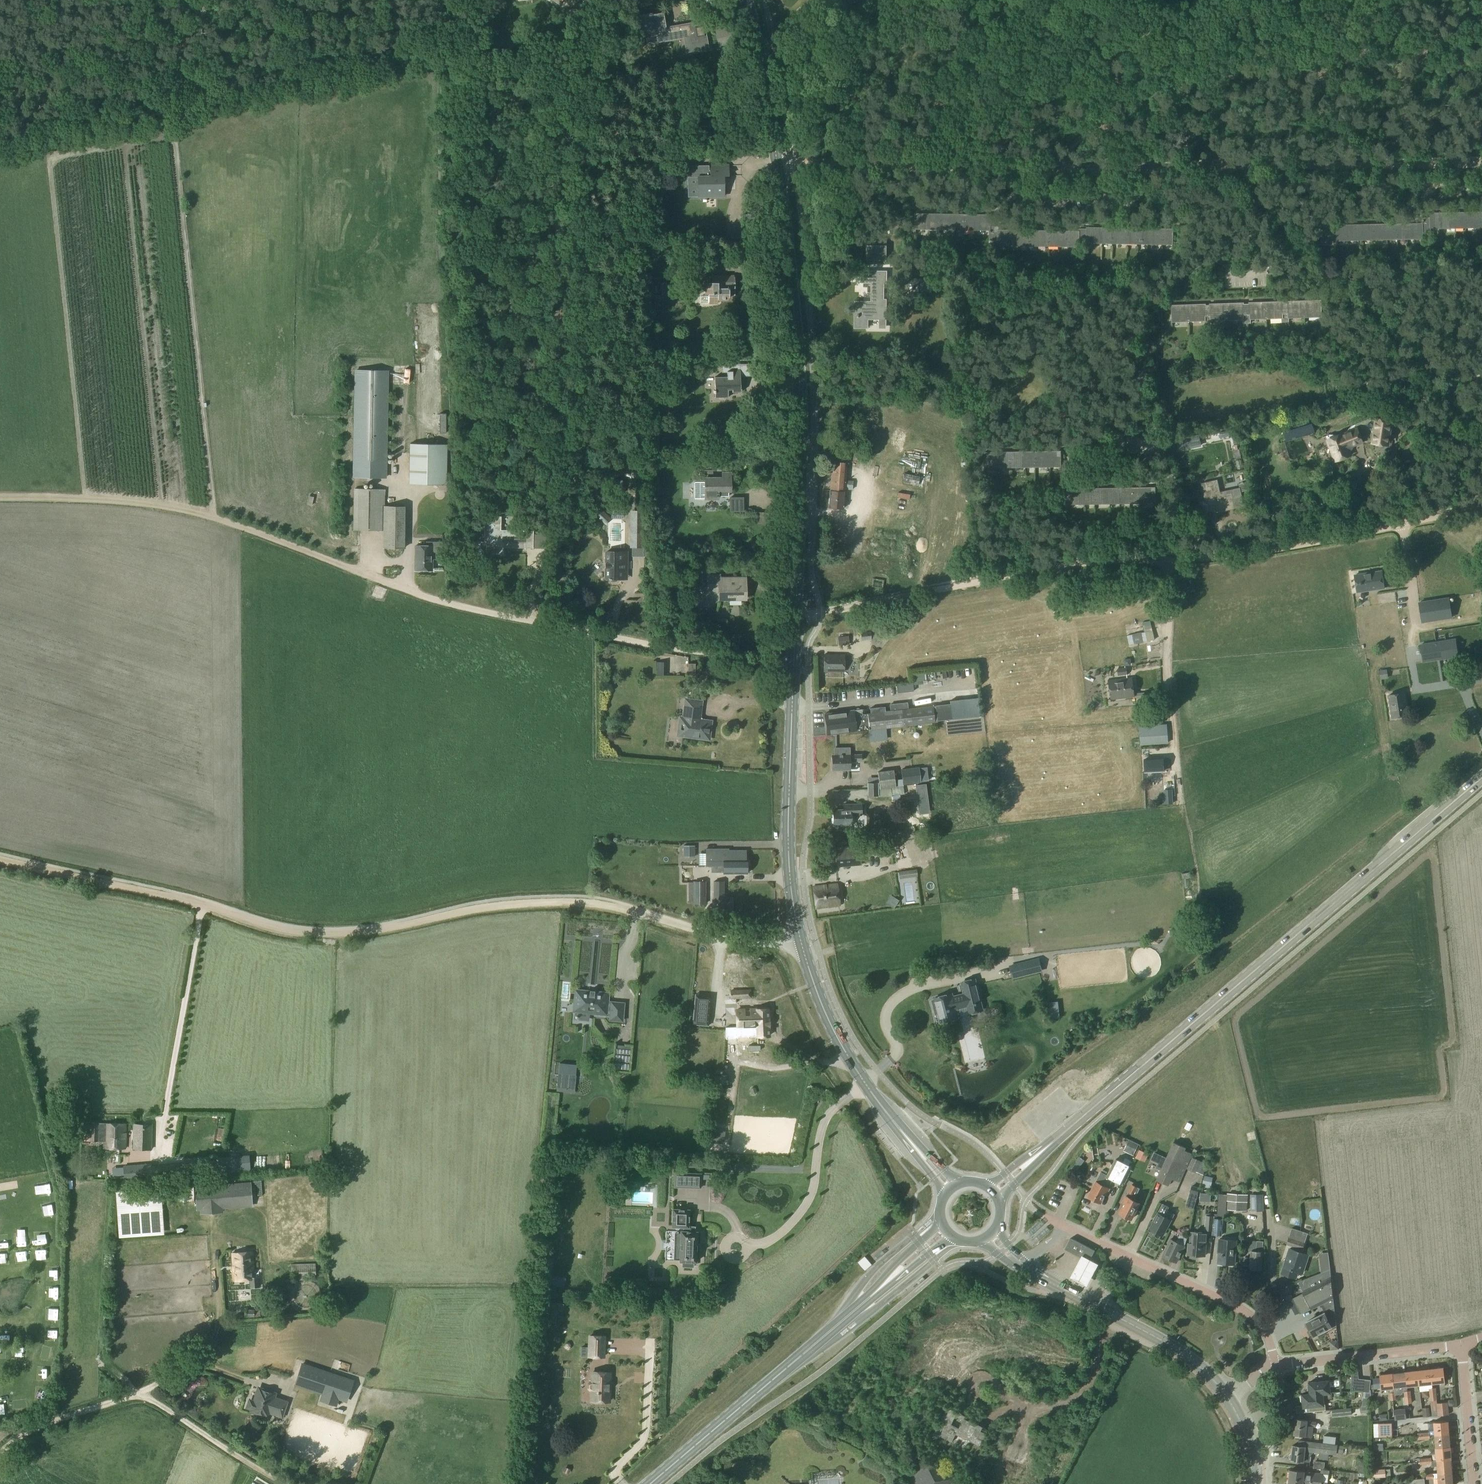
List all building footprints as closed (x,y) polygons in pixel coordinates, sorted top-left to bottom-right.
[(600,13),(611,12),(609,0),(598,0),(600,13)] [(652,13),(639,15),(643,37),(655,35),(657,44),(684,39),(686,53),(709,49),(704,20),(666,27),(664,12),(653,14),(652,13)] [(710,175),(698,176),(698,196),(724,196),(723,176),(728,176),(728,165),(710,166),(710,175)] [(915,214),(914,229),(990,230),(990,240),(998,240),(998,245),(1079,247),(1079,242),(1087,242),(1087,243),(1172,244),(1172,229),(1087,228),(1087,229),(1079,229),(1079,232),(999,230),(999,226),(990,226),(990,215),(915,214)] [(866,246),(866,260),(886,261),(886,246),(866,246)] [(711,271),(705,271),(706,294),(708,294),(708,305),(718,305),(718,301),(728,301),(728,299),(729,299),(729,295),(734,295),(734,277),(711,277),(711,271)] [(855,326),(855,327),(868,328),(868,319),(880,319),(880,328),(886,328),(886,300),(883,300),(884,283),(886,283),(887,271),(862,271),(862,282),(872,283),(872,302),(855,302),(855,310),(859,310),(858,326),(855,326)] [(672,282),(659,282),(659,301),(673,301),(672,282)] [(1205,304),(1172,305),(1172,322),(1205,320),(1205,324),(1211,324),(1211,320),(1243,319),(1243,323),(1251,323),(1250,319),(1282,318),(1282,322),(1289,322),(1289,317),(1321,316),(1321,300),(1287,302),(1287,303),(1282,303),(1282,302),(1249,303),(1249,304),(1243,304),(1243,303),(1210,304),(1210,305),(1205,306),(1205,304)] [(424,341),(422,350),(432,352),(434,342),(424,341)] [(726,377),(714,377),(714,398),(727,397),(727,390),(740,390),(739,372),(746,372),(745,364),(721,365),(721,373),(726,373),(726,377)] [(356,370),(354,477),(386,477),(387,371),(356,370)] [(434,395),(434,384),(423,384),(422,395),(434,395)] [(1166,399),(1159,400),(1163,416),(1170,414),(1166,399)] [(1375,418),(1371,444),(1390,447),(1394,421),(1375,418)] [(1302,420),(1280,425),(1282,434),(1304,429),(1302,420)] [(897,441),(902,426),(892,423),(887,438),(897,441)] [(1345,428),(1326,436),(1335,460),(1339,459),(1342,459),(1346,458),(1349,455),(1350,454),(1349,451),(1365,444),(1358,428),(1356,428),(1355,424),(1345,428)] [(429,434),(437,432),(436,425),(428,427),(429,434)] [(1228,429),(1209,432),(1211,441),(1230,437),(1228,429)] [(410,444),(410,484),(445,484),(445,444),(410,444)] [(1060,451),(985,452),(985,467),(1060,466),(1060,451)] [(829,491),(828,508),(843,509),(843,506),(844,498),(845,489),(852,490),(852,482),(845,481),(847,456),(837,456),(836,462),(832,462),(830,491),(829,491)] [(660,458),(649,468),(654,474),(666,464),(660,458)] [(704,482),(693,482),(693,499),(717,499),(717,496),(728,496),(728,491),(730,491),(729,473),(721,473),(721,478),(704,478),(704,482)] [(905,473),(903,482),(917,485),(919,477),(905,473)] [(1216,480),(1202,484),(1205,500),(1212,499),(1215,512),(1243,506),(1239,488),(1219,493),(1216,480)] [(1069,490),(1061,490),(1061,503),(1069,503),(1069,504),(1155,502),(1155,488),(1069,489),(1069,490)] [(354,491),(354,530),(384,531),(383,548),(390,548),(403,548),(404,508),(384,508),(385,492),(354,491)] [(600,507),(594,514),(600,519),(606,513),(600,507)] [(631,512),(631,548),(632,548),(644,548),(644,512),(631,512)] [(485,517),(484,543),(486,543),(486,554),(502,555),(502,544),(524,545),(524,548),(532,549),(533,532),(500,531),(501,517),(485,517)] [(415,546),(415,556),(417,556),(417,570),(432,570),(432,558),(441,559),(442,543),(427,542),(427,546),(415,546)] [(606,553),(605,579),(610,579),(611,581),(613,582),(616,582),(618,581),(618,579),(622,580),(622,571),(627,571),(627,554),(606,553)] [(685,564),(686,581),(701,581),(700,563),(685,564)] [(1381,571),(1355,575),(1357,592),(1384,588),(1381,571)] [(718,575),(707,575),(707,589),(718,588),(718,599),(744,599),(744,583),(736,583),(736,578),(718,578),(718,575)] [(872,579),(871,588),(882,589),(884,580),(872,579)] [(662,600),(676,607),(680,600),(667,592),(662,600)] [(1449,599),(1419,604),(1422,624),(1452,619),(1449,599)] [(1140,626),(1125,630),(1129,647),(1139,645),(1138,643),(1143,642),(1142,641),(1155,638),(1151,624),(1150,620),(1139,622),(1140,626)] [(879,626),(860,628),(861,639),(880,637),(880,634),(879,626)] [(848,637),(838,638),(838,645),(849,644),(848,637)] [(1458,655),(1455,639),(1420,645),(1423,660),(1458,655)] [(824,655),(823,672),(843,672),(844,655),(824,655)] [(1440,662),(1410,665),(1411,681),(1452,677),(1451,667),(1441,668),(1440,662)] [(906,687),(915,687),(915,675),(906,675),(906,687)] [(1132,677),(1109,680),(1111,699),(1134,696),(1132,677)] [(1404,693),(1389,695),(1392,718),(1408,715),(1404,693)] [(1152,712),(1148,712),(1149,720),(1162,719),(1160,694),(1148,695),(1149,709),(1152,709),(1152,712)] [(680,718),(678,735),(696,738),(697,739),(699,739),(700,739),(702,739),(704,739),(708,739),(709,734),(710,733),(711,731),(711,730),(711,728),(710,726),(711,721),(699,720),(701,701),(685,699),(683,718),(680,718)] [(861,708),(824,712),(826,733),(853,731),(868,730),(885,728),(931,723),(929,707),(908,709),(907,703),(890,704),(891,711),(865,714),(864,711),(862,712),(861,708)] [(950,703),(935,705),(937,720),(952,719),(950,703)] [(665,737),(674,737),(674,723),(665,723),(665,737)] [(1167,743),(1166,724),(1140,726),(1141,745),(1167,743)] [(885,728),(868,730),(869,741),(886,739),(885,728)] [(833,755),(832,755),(832,770),(849,770),(849,762),(862,762),(861,755),(849,755),(849,748),(833,748),(833,755)] [(1163,758),(1145,759),(1145,772),(1164,771),(1163,758)] [(902,780),(894,781),(895,788),(902,787),(902,785),(920,783),(920,782),(928,781),(926,768),(918,769),(918,768),(901,770),(902,780)] [(892,770),(876,772),(878,788),(878,789),(878,790),(890,788),(895,788),(894,781),(892,770)] [(895,788),(890,788),(891,796),(907,794),(906,786),(902,787),(895,788)] [(933,786),(924,787),(927,814),(936,813),(933,786)] [(1172,788),(1163,789),(1164,803),(1173,803),(1172,788)] [(843,810),(833,810),(833,825),(850,825),(850,815),(861,815),(861,804),(843,805),(843,810)] [(679,850),(691,850),(691,838),(680,838),(679,850)] [(857,848),(834,851),(836,865),(859,862),(857,848)] [(706,853),(706,860),(745,859),(745,851),(726,851),(726,849),(706,849),(706,853)] [(746,859),(745,859),(706,860),(706,865),(706,866),(724,866),(724,873),(746,873),(746,859)] [(916,870),(898,872),(899,878),(917,876),(916,870)] [(684,876),(680,876),(681,889),(683,889),(685,889),(685,903),(692,903),(693,903),(693,905),(706,905),(706,882),(695,882),(693,882),(693,876),(684,876)] [(713,882),(713,913),(724,913),(724,882),(713,882)] [(837,883),(813,887),(816,909),(840,906),(837,883)] [(975,979),(962,983),(964,993),(966,1001),(967,1004),(980,1001),(975,979)] [(751,990),(730,991),(730,1000),(752,999),(751,990)] [(576,991),(575,1003),(577,1003),(575,1019),(588,1020),(589,1012),(606,1014),(606,1012),(611,1013),(610,1019),(621,1020),(623,1004),(612,1003),(612,1004),(607,1004),(608,994),(576,991)] [(940,1022),(958,1017),(958,1016),(960,1015),(957,1004),(966,1001),(964,993),(952,996),(952,994),(934,998),(935,1000),(932,1000),(936,1014),(938,1013),(940,1022)] [(695,994),(692,1024),(708,1026),(711,996),(695,994)] [(736,1010),(737,1023),(737,1027),(758,1026),(758,1028),(768,1028),(768,1009),(736,1010)] [(737,1023),(727,1024),(728,1039),(738,1039),(738,1037),(737,1037),(737,1027),(737,1023)] [(769,1036),(768,1028),(758,1028),(758,1026),(737,1027),(737,1037),(738,1037),(769,1036)] [(632,1046),(617,1045),(614,1070),(629,1072),(632,1046)] [(90,1133),(90,1141),(104,1141),(103,1147),(125,1148),(126,1124),(90,1123),(90,1133)] [(134,1123),(133,1149),(151,1149),(152,1124),(134,1123)] [(711,1128),(709,1140),(723,1142),(725,1130),(711,1128)] [(1128,1140),(1123,1151),(1133,1156),(1138,1145),(1128,1140)] [(1174,1142),(1156,1180),(1162,1182),(1168,1185),(1171,1178),(1179,1182),(1186,1166),(1192,1154),(1184,1150),(1185,1147),(1174,1142)] [(250,1154),(220,1156),(221,1172),(251,1169),(250,1154)] [(1084,1160),(1080,1156),(1076,1161),(1081,1165),(1084,1160)] [(1192,1157),(1187,1169),(1195,1173),(1200,1161),(1192,1157)] [(210,1162),(184,1164),(184,1178),(211,1177),(210,1162)] [(151,1164),(123,1166),(124,1177),(124,1183),(181,1179),(180,1165),(151,1167),(151,1164)] [(1096,1181),(1088,1196),(1101,1202),(1105,1193),(1107,1194),(1109,1188),(1108,1188),(1112,1179),(1122,1184),(1129,1169),(1119,1164),(1112,1178),(1107,1176),(1102,1185),(1096,1181)] [(1069,1170),(1074,1173),(1078,1169),(1072,1165),(1069,1170)] [(685,1189),(685,1175),(675,1174),(675,1188),(685,1189)] [(251,1182),(195,1186),(196,1211),(200,1210),(200,1213),(224,1212),(224,1209),(252,1207),(251,1182)] [(1124,1203),(1119,1212),(1131,1218),(1140,1203),(1133,1200),(1139,1188),(1132,1184),(1128,1191),(1126,1196),(1122,1202),(1124,1203)] [(1189,1184),(1186,1192),(1196,1196),(1199,1188),(1189,1184)] [(161,1189),(115,1192),(118,1238),(164,1235),(161,1189)] [(1227,1194),(1226,1209),(1247,1210),(1247,1195),(1227,1194)] [(1262,1195),(1249,1196),(1249,1212),(1263,1211),(1262,1195)] [(1158,1213),(1150,1228),(1162,1235),(1171,1220),(1174,1214),(1167,1210),(1168,1207),(1163,1204),(1158,1213)] [(673,1209),(672,1226),(684,1227),(683,1231),(681,1231),(680,1261),(683,1262),(682,1267),(693,1267),(693,1262),(696,1262),(697,1232),(694,1232),(695,1226),(688,1226),(689,1210),(673,1209)] [(1212,1230),(1214,1218),(1214,1216),(1205,1216),(1204,1229),(1212,1230)] [(1222,1219),(1214,1218),(1212,1230),(1212,1234),(1221,1235),(1222,1219)] [(1068,1232),(1061,1244),(1075,1252),(1079,1245),(1088,1250),(1091,1245),(1068,1232)] [(1187,1242),(1186,1254),(1205,1256),(1206,1233),(1193,1232),(1193,1242),(1187,1242)] [(1289,1236),(1286,1244),(1300,1249),(1302,1249),(1305,1241),(1289,1236)] [(1219,1239),(1218,1248),(1219,1248),(1218,1263),(1234,1264),(1236,1240),(1219,1239)] [(1167,1245),(1162,1255),(1174,1261),(1177,1256),(1179,1257),(1184,1246),(1172,1240),(1169,1246),(1167,1245)] [(1245,1258),(1244,1265),(1250,1266),(1250,1268),(1261,1269),(1263,1252),(1262,1251),(1263,1241),(1257,1241),(1256,1251),(1251,1251),(1250,1258),(1245,1258)] [(1289,1249),(1281,1273),(1296,1278),(1298,1271),(1302,1273),(1308,1255),(1289,1249)] [(252,1252),(232,1253),(234,1281),(250,1280),(251,1288),(259,1287),(258,1277),(254,1277),(252,1252)] [(858,1262),(865,1270),(872,1264),(864,1256),(858,1262)] [(1088,1261),(1081,1257),(1077,1266),(1071,1276),(1088,1285),(1093,1275),(1099,1263),(1090,1258),(1088,1261)] [(547,1275),(549,1260),(541,1258),(539,1274),(547,1275)] [(316,1263),(291,1264),(292,1275),(316,1275),(316,1263)] [(1329,1263),(1321,1264),(1322,1272),(1330,1269),(1329,1263)] [(1303,1292),(1294,1297),(1302,1312),(1310,1307),(1311,1309),(1323,1303),(1333,1298),(1331,1277),(1330,1269),(1322,1272),(1321,1272),(1315,1275),(1319,1283),(1302,1292),(1303,1292)] [(565,1279),(547,1275),(545,1284),(564,1288),(565,1279)] [(1333,1298),(1323,1303),(1327,1312),(1334,1308),(1333,1298)] [(1307,1323),(1304,1325),(1307,1332),(1311,1330),(1314,1335),(1321,1331),(1322,1333),(1336,1326),(1334,1308),(1327,1312),(1324,1313),(1307,1322),(1307,1323)] [(590,1336),(589,1356),(604,1357),(605,1336),(590,1336)] [(300,1363),(293,1386),(320,1394),(318,1401),(335,1406),(337,1400),(345,1402),(352,1379),(300,1363)] [(1443,1368),(1430,1369),(1432,1383),(1445,1382),(1443,1368)] [(1430,1369),(1418,1371),(1419,1385),(1432,1383),(1430,1369)] [(1418,1371),(1405,1372),(1407,1386),(1419,1385),(1418,1371)] [(589,1384),(589,1388),(590,1389),(591,1390),(591,1400),(609,1401),(610,1379),(608,1379),(608,1373),(592,1372),(592,1382),(590,1382),(589,1384)] [(1405,1372),(1392,1373),(1394,1388),(1395,1395),(1403,1394),(1402,1391),(1404,1391),(1407,1391),(1407,1386),(1405,1372)] [(1380,1377),(1381,1387),(1382,1392),(1388,1392),(1388,1393),(1390,1393),(1391,1400),(1396,1399),(1394,1388),(1392,1373),(1380,1375),(1380,1377)] [(1309,1386),(1307,1386),(1308,1394),(1330,1392),(1329,1386),(1339,1385),(1339,1379),(1309,1382),(1309,1386)] [(248,1404),(248,1405),(249,1407),(250,1409),(252,1409),(251,1411),(267,1416),(269,1412),(282,1417),(287,1402),(274,1397),(275,1393),(259,1388),(254,1401),(253,1401),(251,1401),(249,1402),(248,1404)] [(1436,1388),(1429,1388),(1430,1400),(1432,1416),(1438,1415),(1448,1414),(1447,1402),(1437,1403),(1436,1399),(1437,1399),(1436,1388)] [(1308,1394),(1300,1395),(1301,1402),(1303,1401),(1304,1407),(1309,1406),(1309,1412),(1325,1410),(1325,1404),(1323,1404),(1323,1399),(1331,1398),(1331,1392),(1330,1392),(1308,1394)] [(712,1422),(732,1404),(728,1399),(708,1418),(712,1422)] [(937,1421),(931,1433),(965,1450),(969,1443),(979,1448),(981,1444),(989,1429),(988,1429),(978,1424),(976,1427),(970,1424),(971,1422),(964,1418),(963,1419),(956,1416),(958,1412),(947,1407),(939,1422),(937,1421)] [(1351,1407),(1332,1409),(1333,1416),(1351,1414),(1351,1407)] [(1405,1408),(1394,1410),(1395,1420),(1406,1418),(1405,1408)] [(212,1426),(220,1421),(214,1411),(206,1416),(212,1426)] [(1296,1419),(1294,1434),(1305,1435),(1305,1436),(1312,1437),(1313,1426),(1315,1427),(1316,1422),(1307,1421),(1307,1420),(1296,1419)] [(1434,1429),(1429,1430),(1429,1433),(1429,1435),(1434,1435),(1449,1434),(1447,1421),(1433,1422),(1434,1429)] [(1378,1424),(1373,1424),(1374,1437),(1379,1437),(1392,1436),(1392,1423),(1378,1424)] [(1449,1434),(1434,1435),(1435,1448),(1450,1446),(1449,1434)] [(1289,1454),(1288,1457),(1290,1459),(1291,1459),(1291,1460),(1303,1461),(1304,1461),(1310,1462),(1311,1453),(1313,1452),(1318,1452),(1331,1454),(1336,1454),(1336,1453),(1342,1453),(1343,1446),(1337,1445),(1337,1444),(1305,1441),(1299,1440),(1299,1446),(1293,1445),(1292,1453),(1290,1453),(1289,1454)] [(1435,1448),(1436,1460),(1451,1459),(1450,1446),(1435,1448)] [(1358,1458),(1357,1472),(1367,1473),(1367,1459),(1358,1458)] [(1426,1461),(1425,1461),(1425,1464),(1432,1464),(1432,1466),(1437,1466),(1438,1473),(1452,1472),(1451,1459),(1436,1460),(1431,1460),(1431,1458),(1426,1458),(1426,1461)] [(909,1483),(957,1483),(959,1481),(920,1461),(909,1483)] [(1372,1471),(1369,1471),(1369,1478),(1372,1477),(1372,1478),(1390,1477),(1390,1468),(1372,1470),(1372,1471)] [(1288,1483),(1326,1483),(1326,1482),(1321,1482),(1322,1473),(1327,1475),(1328,1473),(1329,1470),(1320,1469),(1320,1473),(1290,1470),(1288,1483)] [(1438,1473),(1438,1483),(1453,1483),(1452,1472),(1438,1473)]
